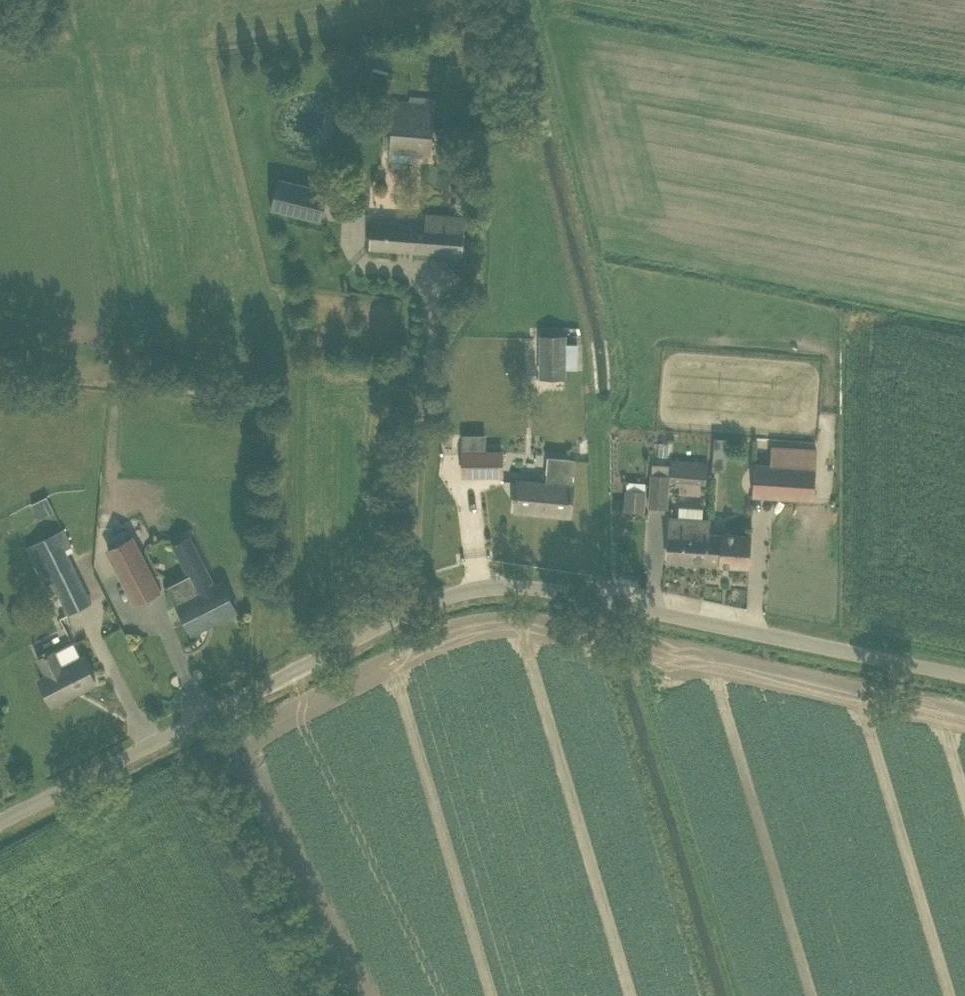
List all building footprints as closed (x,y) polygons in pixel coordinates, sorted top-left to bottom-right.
[(432,153),(436,107),(394,103),(390,149),(432,153)] [(277,177),(270,208),(321,221),(328,189),(277,177)] [(426,225),(371,221),(369,247),(463,254),(466,215),(426,213),(426,225)] [(565,341),(565,333),(539,333),(539,377),(566,377),(566,367),(565,341)] [(486,431),(462,431),(463,475),(503,475),(502,451),(486,451),(486,431)] [(573,485),(575,458),(548,455),(546,482),(518,480),(515,510),(571,515),(574,485),(573,485)] [(671,460),(670,479),(706,482),(708,463),(671,460)] [(815,465),(771,463),(756,462),(754,492),(813,496),(815,465)] [(669,465),(652,464),(649,505),(667,506),(669,465)] [(627,488),(646,489),(646,482),(628,481),(627,488)] [(646,489),(627,488),(626,488),(625,509),(646,510),(647,489),(646,489)] [(32,502),(40,518),(55,511),(47,495),(32,502)] [(669,560),(706,563),(707,547),(707,533),(708,533),(708,520),(672,517),(671,530),(670,530),(669,560)] [(67,613),(91,601),(68,552),(75,549),(65,528),(26,546),(42,579),(50,576),(53,582),(46,585),(51,596),(58,593),(67,613)] [(722,534),(708,533),(707,533),(707,547),(706,563),(749,566),(751,534),(722,532),(722,534)] [(222,581),(215,584),(189,534),(173,542),(199,593),(177,604),(192,633),(237,610),(222,581)] [(159,589),(130,535),(116,542),(107,547),(135,601),(159,589)] [(97,682),(75,639),(39,658),(47,674),(40,678),(53,704),(97,682)]
